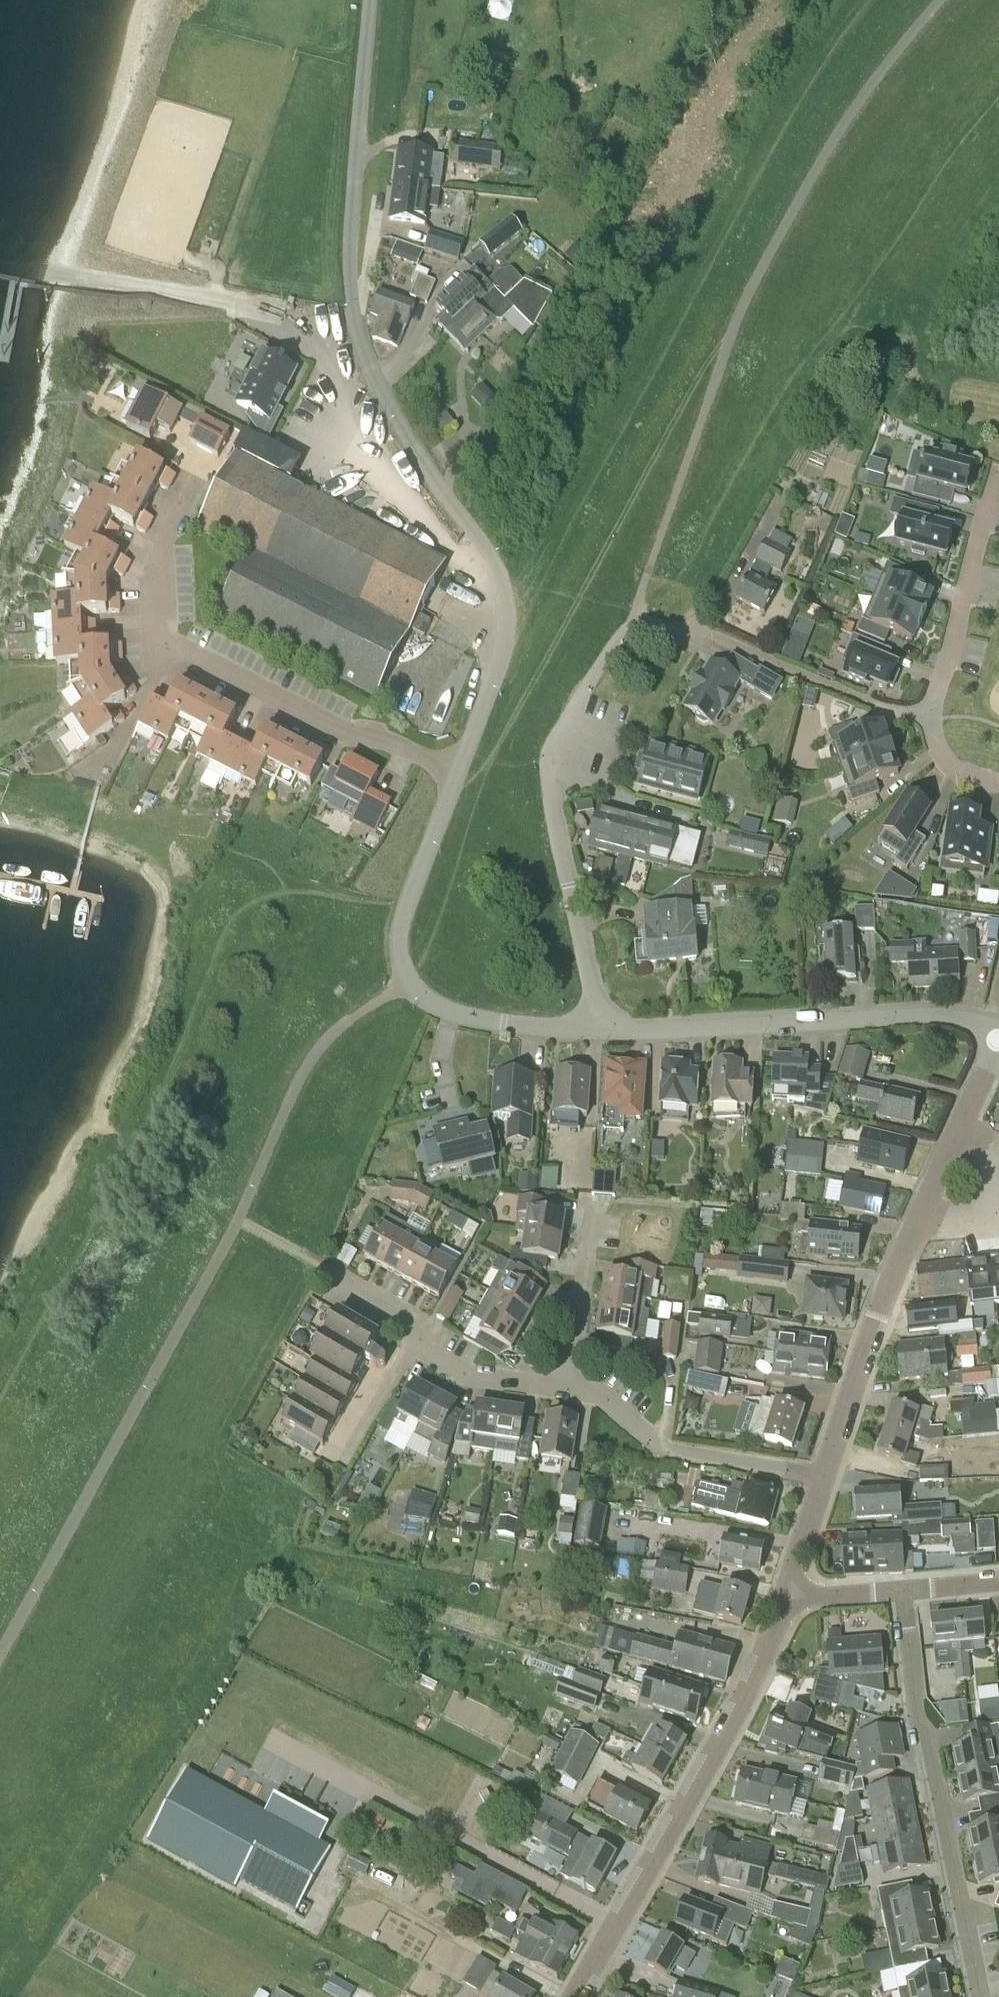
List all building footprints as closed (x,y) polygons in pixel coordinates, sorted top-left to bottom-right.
[(502,149),(452,142),(449,164),(499,171),(502,149)] [(395,186),(440,191),(441,188),(444,160),(444,158),(433,157),(433,154),(399,150),(395,184),(395,186)] [(527,179),(529,166),(505,163),(504,176),(527,179)] [(440,191),(395,186),(390,220),(424,224),(426,208),(438,210),(440,191)] [(490,258),(522,232),(512,219),(479,244),(490,258)] [(425,251),(458,262),(464,243),(431,232),(425,251)] [(412,249),(398,244),(393,256),(407,262),(412,249)] [(585,251),(576,244),(564,257),(573,264),(585,251)] [(436,323),(448,335),(481,305),(499,290),(513,304),(533,287),(524,282),(523,284),(512,272),(494,290),(475,270),(436,307),(444,315),(436,323)] [(410,297),(427,304),(436,283),(419,276),(410,297)] [(499,290),(481,305),(448,335),(464,353),(497,321),(498,322),(502,323),(514,311),(533,330),(536,326),(542,330),(559,300),(552,296),(533,287),(513,304),(499,290)] [(372,338),(397,348),(414,306),(380,291),(370,315),(378,318),(372,338)] [(263,434),(296,371),(286,366),(287,364),(283,362),(282,364),(269,357),(263,354),(237,405),(243,408),(249,411),(248,414),(246,418),(261,438),(263,434)] [(469,397),(474,402),(486,390),(481,385),(469,397)] [(162,391),(157,400),(144,393),(137,407),(130,403),(121,421),(128,425),(126,430),(150,442),(157,428),(169,434),(177,419),(197,429),(189,445),(218,460),(230,435),(201,420),(205,413),(162,391)] [(452,424),(445,413),(429,423),(436,434),(452,424)] [(958,465),(961,455),(941,450),(939,460),(926,456),(923,467),(922,466),(921,472),(922,472),(919,481),(917,480),(913,496),(938,502),(942,489),(965,495),(967,490),(969,490),(973,474),(971,474),(972,468),(958,465)] [(116,483),(147,499),(162,471),(162,470),(138,458),(131,471),(124,468),(123,469),(116,483)] [(376,701),(412,631),(420,617),(424,610),(437,584),(446,567),(302,493),(300,497),(285,488),(287,484),(235,458),(219,488),(197,530),(247,556),(215,617),(376,701)] [(861,467),(858,481),(883,486),(885,472),(861,467)] [(165,472),(161,479),(170,484),(174,476),(165,472)] [(161,479),(158,487),(166,491),(170,484),(161,479)] [(85,504),(110,517),(111,518),(132,529),(137,519),(147,500),(147,499),(116,483),(116,484),(115,484),(108,498),(93,490),(86,503),(85,504)] [(828,497),(819,493),(812,508),(821,512),(828,497)] [(72,515),(103,531),(105,527),(108,521),(110,517),(85,504),(79,501),(77,505),(72,515)] [(920,521),(924,509),(894,501),(890,515),(904,518),(897,544),(912,548),(911,553),(924,556),(925,552),(946,557),(953,530),(920,521)] [(71,516),(64,530),(72,534),(95,546),(103,532),(103,531),(72,515),(71,516)] [(143,516),(139,523),(148,527),(151,520),(143,516)] [(139,523),(135,530),(141,533),(144,535),(148,527),(139,523)] [(109,526),(106,533),(114,538),(118,530),(109,526)] [(837,527),(834,535),(846,540),(849,532),(837,527)] [(764,616),(776,593),(763,587),(772,570),(780,575),(791,554),(787,551),(792,541),(773,532),(768,541),(766,540),(755,562),(756,562),(736,601),(764,616)] [(106,533),(102,541),(110,545),(114,538),(106,533)] [(71,534),(64,549),(79,557),(69,576),(70,576),(105,584),(118,558),(96,547),(95,546),(72,534),(71,534)] [(121,560),(118,567),(126,571),(130,564),(121,560)] [(887,564),(873,598),(922,619),(927,609),(926,608),(931,596),(906,585),(910,574),(887,564)] [(118,567),(114,574),(122,578),(126,571),(118,567)] [(70,598),(53,599),(53,600),(54,615),(81,614),(106,613),(105,598),(105,584),(70,576),(69,576),(70,598)] [(118,597),(109,597),(109,598),(109,606),(119,605),(118,597)] [(917,630),(922,619),(873,598),(858,633),(884,644),(889,633),(912,642),(917,630)] [(119,605),(109,606),(110,614),(119,613),(119,605)] [(54,615),(46,616),(46,617),(46,632),(82,631),(81,624),(81,616),(81,614),(54,615)] [(780,653),(799,660),(815,621),(797,614),(780,653)] [(432,623),(420,617),(412,631),(424,638),(432,623)] [(94,623),(85,623),(85,631),(94,631),(94,623)] [(82,631),(46,632),(46,633),(47,649),(55,648),(82,647),(82,640),(82,632),(82,631)] [(94,631),(85,631),(85,639),(95,639),(94,631)] [(842,663),(848,666),(843,680),(868,690),(869,686),(885,693),(887,687),(891,689),(896,676),(892,674),(894,669),(885,665),(889,654),(852,639),(842,663)] [(82,647),(55,648),(55,650),(56,665),(73,664),(73,665),(74,687),(86,683),(109,676),(109,675),(107,647),(107,646),(87,647),(82,647)] [(121,646),(111,646),(111,647),(112,654),(121,654),(121,646)] [(121,654),(112,654),(112,663),(121,662),(121,654)] [(750,689),(759,674),(731,657),(723,671),(711,664),(703,677),(701,675),(691,692),(693,694),(684,709),(695,716),(696,721),(705,726),(710,725),(712,726),(721,710),(723,712),(734,695),(731,693),(738,681),(750,689)] [(86,706),(71,716),(80,729),(103,714),(103,715),(116,707),(121,704),(125,701),(109,676),(86,683),(74,687),(74,688),(86,706)] [(184,676),(180,684),(180,685),(187,688),(191,680),(184,676)] [(122,683),(119,685),(124,692),(132,687),(127,680),(122,683)] [(191,680),(187,688),(194,692),(198,684),(199,683),(191,680)] [(132,687),(124,692),(128,699),(131,697),(136,694),(132,687)] [(162,721),(154,735),(168,742),(176,727),(190,734),(191,734),(207,703),(193,695),(178,688),(166,711),(167,711),(162,721)] [(157,691),(153,699),(161,703),(164,695),(165,695),(157,691)] [(228,698),(223,707),(231,711),(235,702),(228,698)] [(235,702),(231,711),(238,714),(242,707),(242,706),(235,702)] [(137,731),(135,734),(136,735),(150,742),(154,735),(162,721),(167,711),(166,711),(159,707),(151,703),(137,731)] [(207,703),(191,734),(191,735),(205,742),(197,757),(207,762),(212,764),(224,740),(225,740),(236,718),(222,710),(207,703)] [(80,729),(73,734),(74,734),(82,747),(83,748),(113,729),(112,728),(108,722),(104,715),(103,715),(103,714),(80,729)] [(119,715),(111,720),(116,727),(124,722),(119,715)] [(271,721),(267,729),(267,730),(274,733),(278,725),(271,721)] [(278,725),(274,733),(281,737),(285,729),(286,728),(278,725)] [(828,733),(840,768),(891,751),(887,739),(886,740),(882,727),(856,736),(852,725),(828,733)] [(238,732),(233,740),(234,741),(241,744),(245,736),(238,732)] [(250,762),(241,780),(255,787),(263,772),(277,779),(278,779),(294,748),(280,740),(265,733),(253,755),(254,755),(250,762)] [(245,736),(241,744),(248,748),(252,740),(245,736)] [(212,764),(208,772),(213,774),(222,779),(223,780),(239,748),(232,744),(225,740),(224,740),(212,764)] [(315,743),(310,752),(317,756),(322,747),(315,743)] [(696,802),(707,761),(649,746),(646,760),(642,758),(638,772),(642,773),(638,786),(696,802)] [(322,747),(317,756),(325,759),(329,752),(329,751),(322,747)] [(239,748),(223,780),(237,787),(241,780),(250,762),(254,755),(253,755),(247,752),(239,748)] [(294,748),(278,779),(293,787),(294,787),(297,780),(311,787),(323,763),(309,755),(294,748)] [(894,762),(895,762),(891,751),(840,768),(852,803),(879,794),(875,782),(898,775),(894,762)] [(354,824),(375,835),(389,808),(368,797),(377,778),(349,764),(337,786),(340,788),(336,798),(361,811),(354,824)] [(778,795),(773,819),(792,823),(797,800),(778,795)] [(915,834),(930,810),(908,795),(900,809),(897,807),(891,818),(893,819),(878,843),(898,857),(894,863),(907,871),(926,841),(915,834)] [(620,857),(630,817),(599,809),(589,848),(620,857)] [(977,829),(979,817),(953,813),(951,831),(945,830),(939,874),(985,880),(991,831),(977,829)] [(642,854),(650,822),(630,817),(620,857),(650,865),(652,857),(642,854)] [(739,832),(754,836),(758,823),(742,819),(739,832)] [(650,822),(642,854),(652,857),(650,865),(667,869),(668,865),(679,868),(689,833),(650,822)] [(734,849),(767,858),(771,843),(738,834),(734,849)] [(600,859),(595,880),(608,884),(614,863),(600,859)] [(886,871),(877,889),(908,904),(917,886),(886,871)] [(624,889),(627,879),(615,876),(612,886),(624,889)] [(685,962),(697,962),(694,928),(691,928),(690,910),(694,909),(691,877),(670,890),(672,911),(646,913),(646,920),(650,965),(685,962)] [(856,931),(874,930),(873,908),(855,908),(856,931)] [(828,982),(854,980),(851,930),(825,932),(828,982)] [(959,935),(960,965),(976,964),(975,935),(959,935)] [(929,956),(914,957),(914,943),(890,944),(891,965),(909,964),(910,987),(914,987),(914,990),(955,988),(955,985),(959,984),(957,951),(928,952),(929,956)] [(862,1083),(870,1054),(845,1047),(837,1076),(862,1083)] [(805,1096),(818,1097),(820,1071),(806,1071),(807,1059),(775,1057),(772,1101),(804,1103),(805,1096)] [(751,1109),(753,1076),(741,1075),(741,1064),(714,1063),(712,1107),(751,1109)] [(640,1120),(643,1067),(608,1065),(605,1107),(623,1108),(622,1119),(640,1120)] [(696,1108),(698,1072),(688,1071),(688,1067),(663,1066),(661,1108),(689,1109),(689,1107),(696,1108)] [(587,1118),(590,1074),(557,1072),(554,1116),(587,1118)] [(529,1144),(533,1078),(496,1076),(494,1118),(494,1122),(510,1123),(509,1143),(529,1144)] [(913,1127),(919,1099),(860,1086),(857,1101),(881,1107),(878,1120),(913,1127)] [(444,1173),(494,1161),(487,1129),(469,1134),(467,1124),(435,1132),(436,1139),(421,1143),(428,1174),(444,1170),(444,1173)] [(902,1175),(909,1143),(864,1133),(857,1165),(902,1175)] [(824,1146),(788,1142),(786,1156),(818,1160),(819,1169),(821,1170),(824,1146)] [(664,1144),(653,1143),(652,1159),(663,1160),(664,1144)] [(791,1178),(791,1174),(820,1177),(821,1170),(819,1169),(818,1160),(786,1156),(784,1177),(791,1178)] [(559,1187),(560,1167),(543,1166),(542,1187),(559,1187)] [(593,1192),(614,1192),(615,1171),(594,1170),(593,1192)] [(519,1175),(518,1194),(537,1196),(537,1191),(538,1176),(519,1175)] [(879,1217),(885,1191),(858,1185),(859,1179),(847,1176),(840,1209),(879,1217)] [(418,1207),(427,1192),(418,1187),(393,1184),(391,1202),(412,1204),(418,1207)] [(427,1192),(418,1207),(425,1212),(434,1196),(427,1192)] [(565,1218),(540,1214),(542,1202),(520,1199),(514,1233),(526,1235),(561,1240),(565,1218)] [(810,1222),(810,1223),(804,1222),(805,1208),(782,1205),(780,1218),(780,1221),(794,1223),(793,1232),(809,1234),(806,1258),(828,1260),(828,1257),(858,1261),(862,1231),(845,1229),(846,1226),(810,1222)] [(453,1228),(459,1217),(452,1213),(446,1224),(453,1228)] [(482,1222),(487,1225),(492,1228),(493,1223),(491,1214),(487,1213),(482,1222)] [(384,1269),(407,1227),(387,1216),(364,1258),(384,1269)] [(459,1217),(453,1228),(460,1232),(467,1221),(459,1217)] [(419,1248),(425,1237),(407,1227),(384,1269),(402,1279),(419,1248)] [(561,1240),(526,1235),(524,1252),(512,1250),(510,1265),(527,1274),(527,1269),(531,1270),(533,1258),(558,1262),(561,1240)] [(419,1248),(402,1279),(420,1289),(437,1258),(419,1248)] [(761,1260),(740,1258),(740,1260),(761,1262),(789,1266),(790,1264),(784,1263),(785,1252),(762,1249),(761,1260)] [(702,1271),(734,1275),(736,1260),(704,1256),(702,1271)] [(437,1258),(420,1289),(439,1299),(456,1268),(437,1258)] [(534,1278),(527,1274),(510,1265),(499,1259),(492,1270),(499,1274),(489,1293),(500,1299),(500,1298),(531,1315),(542,1297),(528,1289),(534,1278)] [(738,1279),(787,1285),(789,1266),(761,1262),(740,1260),(738,1279)] [(990,1261),(994,1294),(998,1293),(998,1260),(990,1261)] [(990,1261),(965,1263),(969,1296),(994,1294),(990,1261)] [(969,1296),(965,1263),(917,1269),(921,1302),(969,1296)] [(651,1302),(656,1269),(623,1264),(622,1277),(606,1275),(603,1295),(645,1303),(646,1301),(651,1302)] [(738,1309),(736,1281),(696,1283),(697,1311),(738,1309)] [(843,1323),(847,1287),(806,1282),(802,1319),(843,1323)] [(459,1301),(462,1295),(452,1290),(436,1318),(447,1324),(459,1301)] [(531,1315),(500,1298),(500,1299),(489,1293),(479,1311),(521,1334),(531,1315)] [(645,1303),(603,1295),(600,1316),(648,1324),(649,1314),(644,1313),(645,1303)] [(770,1314),(771,1296),(752,1295),(751,1314),(770,1314)] [(955,1310),(908,1315),(911,1334),(940,1331),(940,1339),(972,1336),(971,1326),(957,1327),(955,1310)] [(496,1359),(503,1348),(511,1352),(521,1334),(479,1311),(475,1318),(486,1324),(480,1335),(481,1335),(474,1346),(496,1359)] [(385,1360),(383,1358),(372,1352),(379,1339),(339,1315),(325,1338),(312,1360),(318,1363),(353,1384),(353,1383),(366,1362),(378,1369),(380,1370),(382,1369),(384,1368),(386,1366),(386,1365),(386,1361),(385,1360)] [(699,1337),(730,1341),(732,1320),(688,1315),(687,1328),(700,1329),(699,1337)] [(607,1350),(630,1354),(632,1341),(645,1343),(648,1324),(600,1316),(597,1337),(608,1339),(607,1350)] [(983,1328),(982,1326),(982,1323),(971,1324),(972,1333),(983,1331),(983,1328)] [(676,1360),(680,1327),(666,1326),(662,1358),(676,1360)] [(775,1354),(828,1360),(831,1339),(777,1333),(775,1354)] [(957,1358),(977,1356),(975,1339),(989,1338),(989,1334),(955,1338),(957,1358)] [(899,1383),(948,1378),(944,1342),(895,1347),(899,1383)] [(697,1343),(693,1372),(719,1375),(723,1346),(697,1343)] [(279,1363),(293,1371),(301,1356),(287,1348),(279,1363)] [(828,1360),(775,1354),(772,1375),(826,1381),(828,1360)] [(306,1383),(347,1407),(359,1387),(353,1383),(353,1384),(318,1363),(306,1383)] [(989,1369),(991,1383),(998,1382),(998,1368),(989,1369)] [(989,1369),(961,1372),(963,1386),(986,1384),(991,1384),(991,1383),(989,1369)] [(728,1383),(688,1373),(684,1389),(724,1399),(728,1383)] [(998,1398),(998,1382),(991,1383),(991,1384),(986,1384),(987,1400),(998,1398)] [(295,1402),(335,1426),(347,1407),(306,1383),(295,1402)] [(415,1385),(403,1407),(393,1401),(377,1429),(388,1435),(391,1431),(410,1442),(413,1437),(419,1427),(436,1396),(415,1385)] [(456,1407),(436,1396),(413,1437),(432,1447),(427,1457),(445,1467),(455,1434),(459,1429),(448,1423),(456,1407)] [(792,1450),(804,1413),(762,1399),(750,1438),(757,1440),(757,1439),(792,1450)] [(335,1426),(295,1402),(283,1423),(295,1430),(304,1435),(323,1447),(335,1426)] [(885,1430),(911,1438),(917,1421),(929,1425),(933,1412),(918,1407),(917,1412),(892,1405),(885,1430)] [(993,1405),(971,1407),(972,1412),(974,1435),(996,1433),(993,1405)] [(493,1452),(501,1410),(478,1406),(476,1416),(465,1415),(454,1446),(493,1452)] [(524,1413),(501,1410),(493,1452),(516,1456),(515,1461),(528,1463),(533,1435),(521,1433),(524,1413)] [(571,1463),(577,1422),(547,1417),(541,1459),(571,1463)] [(288,1442),(297,1447),(304,1435),(295,1430),(288,1442)] [(911,1438),(885,1430),(877,1455),(901,1462),(901,1465),(916,1469),(920,1456),(907,1453),(911,1438)] [(672,1486),(675,1470),(637,1464),(635,1480),(672,1486)] [(919,1483),(948,1482),(947,1468),(919,1469),(919,1483)] [(581,1477),(565,1474),(561,1498),(577,1501),(581,1477)] [(769,1528),(777,1495),(744,1487),(732,1484),(731,1491),(697,1483),(691,1507),(736,1519),(769,1528)] [(438,1498),(413,1491),(405,1519),(430,1524),(438,1498)] [(670,1495),(648,1491),(645,1507),(667,1511),(670,1495)] [(856,1520),(901,1518),(899,1491),(855,1493),(856,1520)] [(581,1506),(574,1545),(600,1550),(608,1511),(581,1506)] [(482,1512),(466,1509),(463,1524),(479,1527),(482,1512)] [(574,1521),(560,1519),(558,1535),(571,1537),(574,1521)] [(497,1535),(513,1538),(516,1524),(500,1521),(497,1535)] [(976,1550),(994,1550),(993,1521),(975,1521),(976,1550)] [(912,1557),(904,1557),(903,1548),(919,1548),(918,1539),(941,1538),(941,1541),(956,1540),(956,1556),(971,1555),(970,1522),(902,1525),(903,1536),(872,1537),(874,1577),(913,1575),(912,1557)] [(874,1577),(872,1537),(843,1539),(844,1578),(874,1577)] [(758,1574),(764,1546),(725,1538),(719,1566),(758,1574)] [(627,1540),(625,1555),(644,1558),(646,1543),(627,1540)] [(616,1580),(620,1561),(602,1558),(599,1577),(616,1580)] [(645,1564),(642,1581),(654,1584),(652,1591),(665,1593),(667,1585),(687,1589),(690,1572),(645,1564)] [(741,1628),(750,1594),(723,1587),(723,1589),(701,1583),(693,1613),(714,1619),(714,1620),(741,1628)] [(956,1619),(960,1654),(973,1653),(972,1644),(985,1643),(982,1616),(956,1619)] [(956,1619),(930,1622),(934,1654),(949,1652),(949,1655),(953,1655),(953,1656),(960,1655),(960,1654),(956,1619)] [(681,1635),(677,1649),(612,1631),(610,1638),(602,1636),(598,1649),(725,1685),(734,1650),(681,1635)] [(830,1644),(840,1643),(839,1634),(829,1634),(830,1644)] [(828,1644),(830,1671),(832,1684),(842,1686),(884,1696),(880,1639),(840,1643),(830,1644),(828,1644)] [(577,1672),(537,1657),(532,1669),(561,1680),(560,1683),(600,1697),(606,1680),(578,1670),(577,1672)] [(599,1673),(612,1676),(616,1661),(604,1657),(599,1673)] [(956,1682),(970,1681),(969,1668),(955,1670),(956,1682)] [(645,1689),(701,1707),(706,1690),(650,1671),(649,1675),(638,1671),(634,1682),(646,1686),(645,1689)] [(837,1709),(842,1686),(832,1684),(830,1671),(817,1672),(810,1703),(837,1709)] [(437,1685),(414,1673),(410,1681),(433,1692),(437,1685)] [(555,1697),(594,1712),(600,1697),(560,1683),(555,1697)] [(701,1707),(645,1689),(639,1707),(695,1725),(701,1707)] [(978,1703),(981,1723),(998,1720),(998,1704),(998,1700),(978,1703)] [(959,1702),(937,1705),(947,1726),(962,1724),(959,1702)] [(770,1725),(831,1750),(837,1736),(808,1724),(810,1717),(790,1709),(786,1718),(775,1714),(770,1725)] [(425,1733),(431,1722),(422,1718),(422,1719),(420,1718),(416,1726),(418,1727),(417,1728),(425,1733)] [(611,1732),(596,1724),(590,1735),(605,1743),(611,1732)] [(831,1750),(770,1725),(761,1748),(785,1754),(788,1749),(797,1753),(796,1755),(823,1762),(826,1762),(831,1750)] [(643,1751),(673,1767),(686,1744),(657,1727),(643,1751)] [(998,1769),(998,1730),(998,1727),(973,1732),(976,1745),(954,1750),(959,1777),(998,1769)] [(862,1780),(862,1781),(893,1775),(890,1761),(902,1759),(899,1744),(901,1742),(900,1733),(897,1732),(897,1730),(858,1738),(863,1765),(855,1766),(856,1769),(853,1782),(862,1780)] [(563,1746),(592,1760),(599,1746),(570,1732),(563,1746)] [(561,1743),(544,1735),(540,1744),(548,1748),(549,1746),(557,1750),(561,1743)] [(550,1772),(578,1787),(592,1760),(563,1746),(550,1772)] [(673,1767),(643,1751),(638,1760),(627,1754),(621,1765),(661,1787),(673,1767)] [(856,1769),(843,1766),(826,1762),(823,1762),(818,1782),(851,1790),(853,1782),(856,1769)] [(998,1811),(998,1769),(959,1777),(965,1805),(987,1800),(990,1813),(998,1811)] [(737,1788),(806,1804),(807,1804),(792,1801),(796,1784),(741,1771),(737,1788)] [(236,1885),(293,1916),(327,1854),(315,1847),(324,1831),(271,1802),(262,1818),(182,1775),(144,1845),(232,1893),(236,1885)] [(862,1780),(853,1782),(851,1790),(850,1795),(857,1793),(864,1792),(862,1781),(862,1780)] [(636,1835),(650,1809),(599,1781),(586,1805),(606,1816),(605,1818),(636,1835)] [(874,1820),(913,1812),(908,1784),(868,1792),(874,1820)] [(806,1804),(737,1788),(733,1805),(788,1818),(789,1816),(803,1819),(806,1804)] [(846,1807),(847,1807),(860,1805),(857,1793),(850,1795),(846,1807)] [(595,1896),(616,1857),(564,1829),(573,1813),(540,1796),(531,1812),(540,1817),(529,1839),(566,1858),(566,1859),(569,1860),(560,1877),(595,1896)] [(801,1842),(837,1849),(839,1840),(845,1813),(836,1811),(833,1825),(818,1822),(817,1829),(804,1826),(801,1842)] [(998,1853),(998,1811),(990,1813),(992,1826),(970,1831),(976,1858),(998,1853)] [(373,1812),(365,1827),(378,1834),(386,1818),(373,1812)] [(913,1812),(874,1820),(879,1848),(919,1840),(913,1812)] [(702,1861),(764,1877),(764,1875),(826,1892),(829,1879),(767,1863),(769,1857),(726,1846),(727,1845),(707,1840),(702,1861)] [(854,1840),(846,1841),(842,1855),(856,1852),(854,1840)] [(919,1840),(879,1848),(885,1876),(924,1868),(919,1840)] [(839,1869),(858,1865),(856,1852),(842,1855),(839,1869)] [(976,1858),(981,1885),(998,1882),(998,1853),(976,1858)] [(352,1854),(344,1870),(360,1878),(362,1874),(365,1876),(371,1863),(352,1854)] [(764,1877),(702,1861),(697,1883),(716,1887),(717,1887),(759,1897),(764,1877)] [(491,1901),(516,1914),(528,1891),(476,1863),(470,1874),(456,1867),(451,1877),(464,1884),(459,1893),(487,1908),(491,1901)] [(886,1932),(933,1923),(927,1895),(905,1899),(902,1887),(877,1892),(886,1932)] [(746,1932),(753,1915),(715,1900),(711,1912),(685,1902),(675,1926),(713,1940),(720,1922),(746,1932)] [(811,1913),(773,1904),(769,1921),(791,1929),(792,1926),(807,1930),(811,1913)] [(524,1921),(519,1932),(499,1920),(496,1925),(514,1934),(516,1931),(525,1936),(523,1939),(566,1962),(578,1940),(551,1925),(550,1927),(536,1919),(532,1926),(524,1921)] [(933,1923),(886,1932),(894,1972),(919,1967),(916,1954),(938,1950),(933,1923)] [(514,1934),(496,1925),(492,1933),(510,1943),(514,1934)] [(788,1939),(801,1945),(798,1951),(806,1955),(815,1934),(794,1927),(788,1939)] [(666,1978),(673,1965),(681,1970),(691,1954),(663,1937),(646,1967),(666,1978)] [(566,1962),(523,1939),(514,1956),(556,1980),(566,1962)] [(782,1957),(775,1973),(793,1979),(799,1964),(782,1957)] [(479,1996),(533,1996),(493,1974),(496,1969),(478,1958),(462,1985),(480,1995),(479,1996)] [(894,1972),(899,1996),(948,1996),(943,1976),(921,1980),(919,1967),(894,1972)] [(679,1981),(674,1996),(718,1996),(719,1993),(679,1981)]
